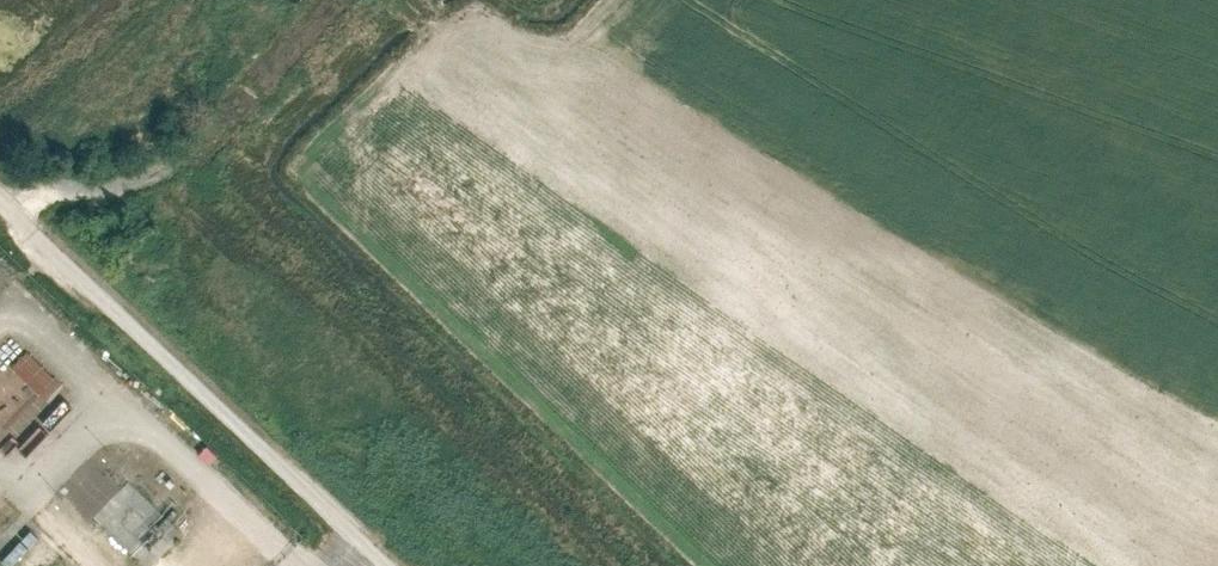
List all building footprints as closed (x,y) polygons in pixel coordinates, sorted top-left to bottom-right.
[(9,366),(28,386),(25,389),(34,398),(42,390),(53,401),(66,388),(27,349),(9,366)] [(89,514),(142,565),(143,565),(178,530),(165,518),(175,507),(165,498),(155,508),(124,478),(89,514)] [(0,547),(0,557),(3,561),(32,533),(24,524),(0,547)]
